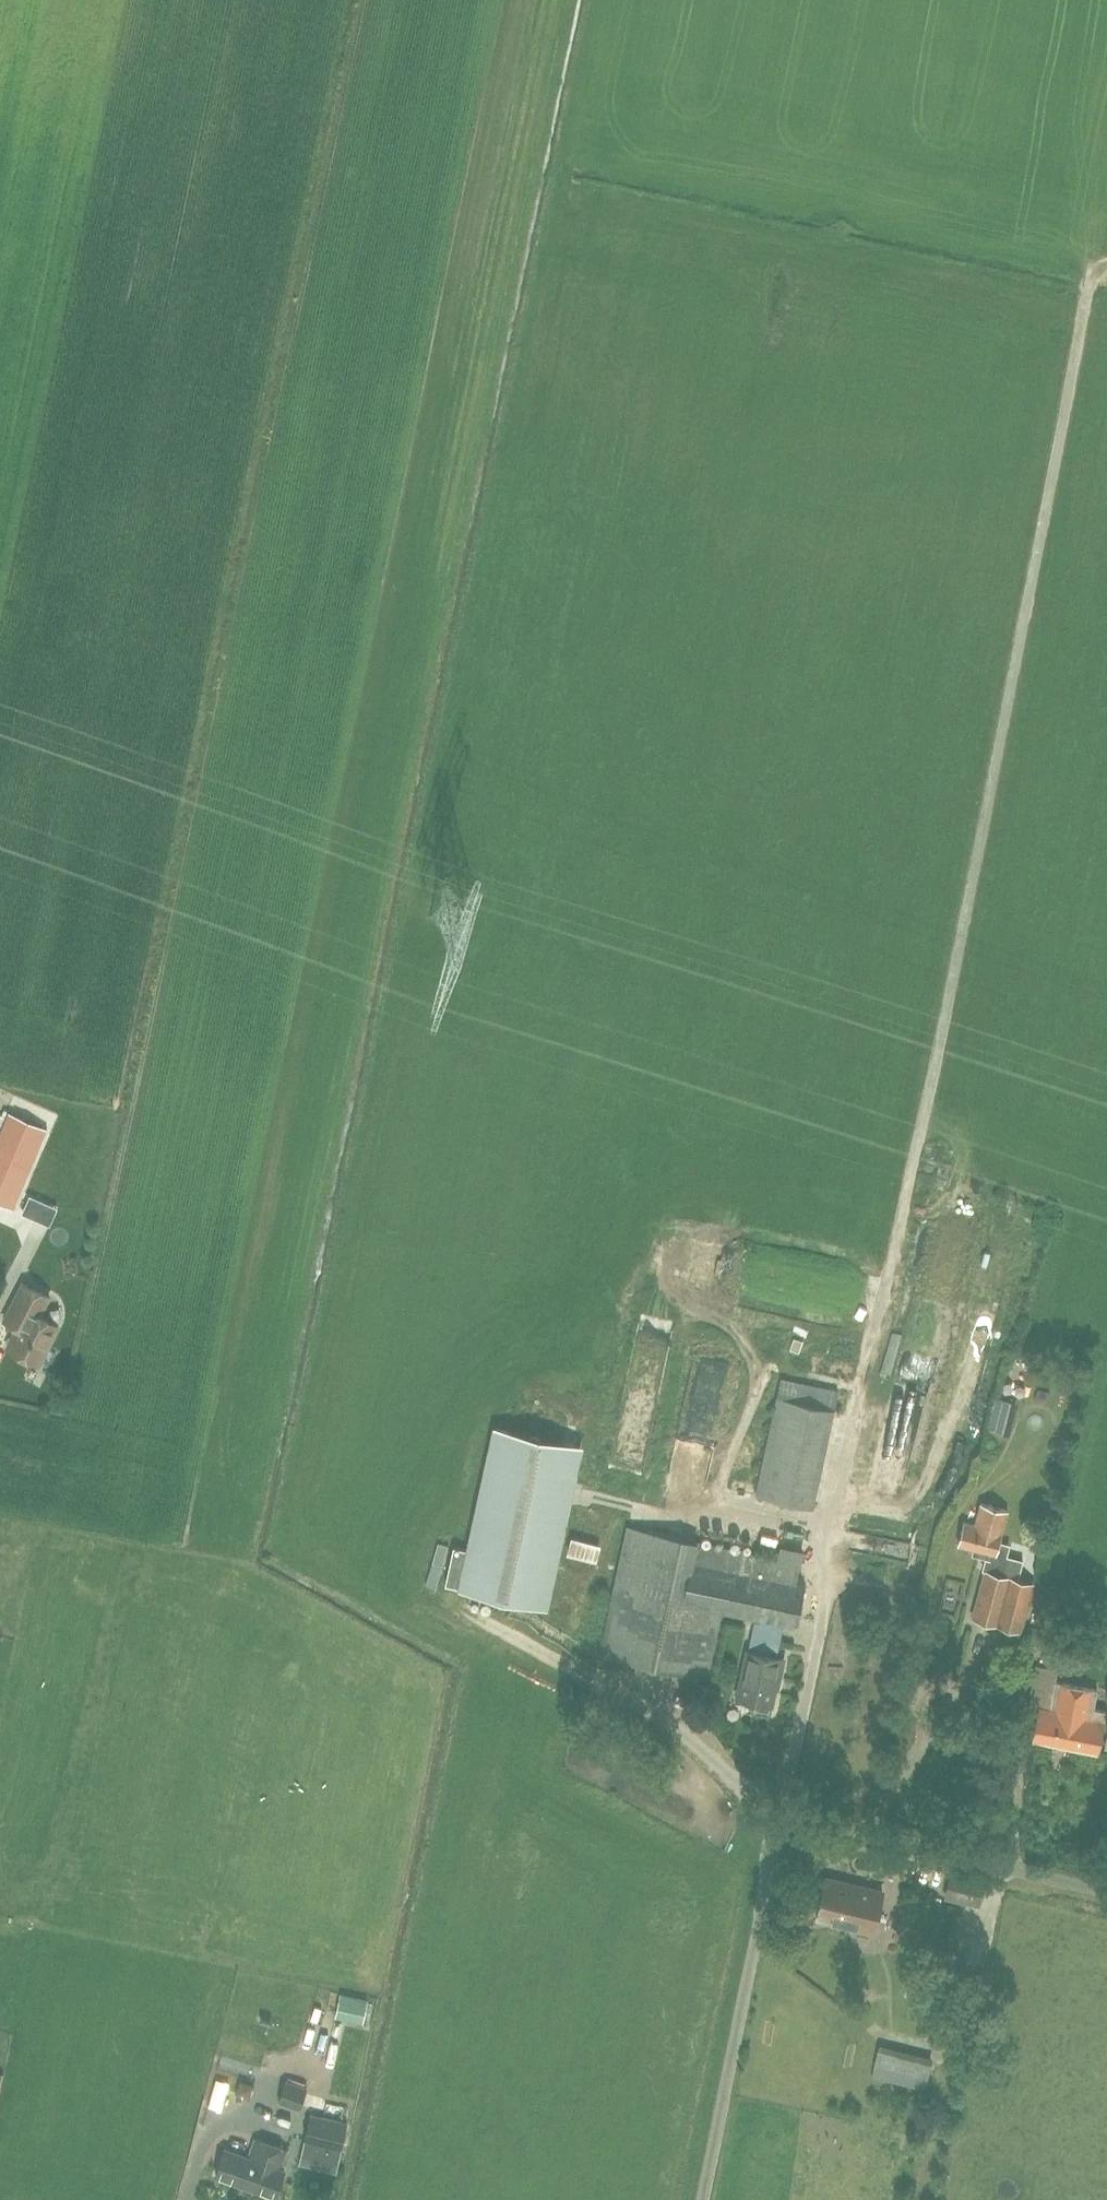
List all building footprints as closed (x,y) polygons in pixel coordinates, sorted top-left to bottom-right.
[(33,1162),(47,1129),(10,1112),(0,1136),(0,1147),(33,1162)] [(33,1162),(0,1147),(0,1203),(13,1208),(33,1162)] [(5,1320),(18,1327),(8,1348),(39,1364),(59,1325),(39,1315),(49,1296),(24,1283),(5,1320)] [(1000,1400),(996,1433),(1021,1436),(1025,1402),(1000,1400)] [(823,1464),(766,1452),(757,1494),(814,1506),(823,1464)] [(453,1547),(445,1586),(457,1588),(537,1605),(557,1511),(476,1494),(465,1549),(453,1547)] [(1008,1545),(998,1542),(1006,1511),(981,1504),(975,1526),(965,1523),(959,1545),(977,1550),(976,1554),(973,1554),(973,1555),(990,1560),(987,1571),(1000,1575),(1008,1545)] [(625,1524),(596,1652),(705,1676),(719,1613),(751,1620),(744,1650),(743,1650),(733,1696),(752,1700),(750,1705),(763,1708),(764,1703),(767,1704),(773,1677),(775,1678),(779,1658),(772,1656),(779,1625),(791,1628),(801,1585),(793,1583),(798,1565),(650,1530),(625,1524)] [(973,1618),(984,1620),(1020,1630),(1033,1583),(1000,1575),(987,1571),(986,1571),(973,1618)] [(1037,1665),(1034,1679),(1055,1683),(1049,1709),(1039,1707),(1033,1738),(1098,1751),(1106,1711),(1094,1709),(1098,1690),(1055,1682),(1058,1669),(1037,1665)] [(985,1878),(958,1871),(950,1897),(978,1905),(985,1878)] [(882,1891),(826,1878),(817,1918),(873,1931),(882,1891)] [(337,2015),(363,2021),(367,2002),(341,1997),(337,2015)] [(872,2077),(925,2090),(932,2057),(879,2044),(872,2077)] [(278,2102),(300,2109),(308,2087),(286,2080),(278,2102)] [(216,2081),(208,2109),(221,2112),(230,2086),(216,2081)] [(341,2151),(348,2121),(310,2114),(303,2143),(341,2151)] [(284,2169),(282,2168),(289,2150),(254,2137),(247,2157),(225,2149),(216,2175),(275,2196),(284,2169)]
